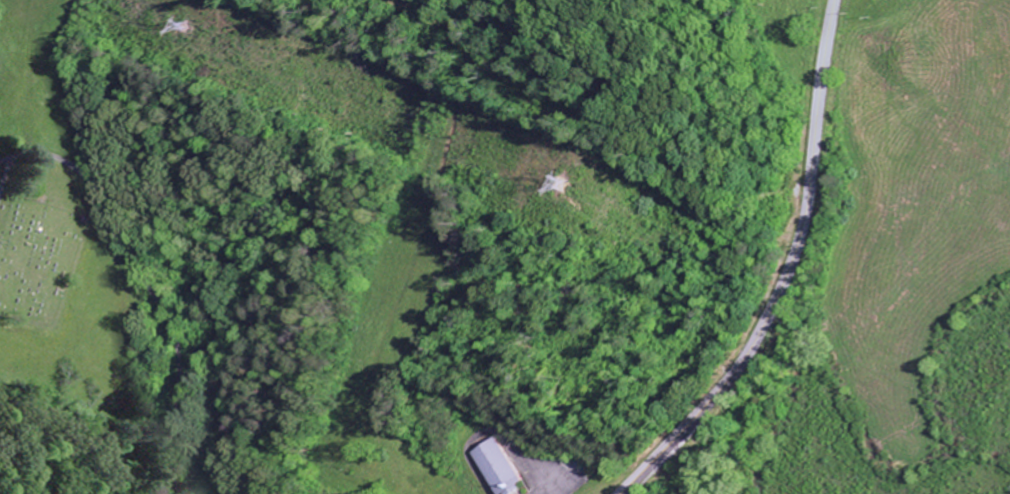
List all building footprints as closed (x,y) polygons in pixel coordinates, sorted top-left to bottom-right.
[(497,437),(473,451),(499,493),(515,493),(527,487),(497,437)]
